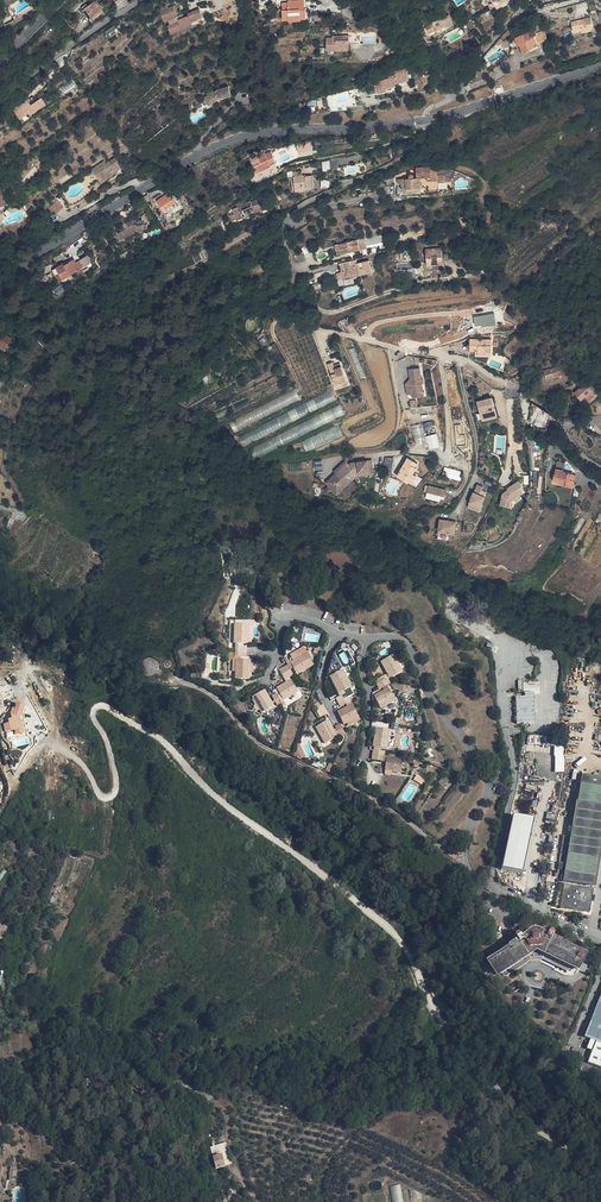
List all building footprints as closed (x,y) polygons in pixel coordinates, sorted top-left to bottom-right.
[(94,21),(106,9),(98,2),(91,9),(87,14),(94,21)] [(299,20),(299,22),(306,22),(306,11),(305,11),(305,3),(292,3),(292,5),(287,5),(282,5),(282,12),(281,22),(287,22),(288,20),(299,20)] [(174,35),(185,28),(180,20),(183,17),(181,14),(177,16),(171,7),(158,14),(163,23),(168,20),(172,26),(169,28),(174,35)] [(106,9),(94,21),(96,23),(108,11),(106,9)] [(196,9),(189,14),(185,16),(183,17),(180,20),(185,28),(186,29),(195,23),(192,19),(200,15),(196,9)] [(425,26),(429,34),(436,30),(436,29),(440,26),(442,29),(454,23),(449,15),(443,18),(441,14),(435,17),(436,20),(425,26)] [(571,26),(573,32),(582,30),(583,33),(583,34),(590,32),(589,30),(593,29),(590,19),(571,26)] [(186,29),(185,28),(174,35),(175,37),(185,31),(186,31),(196,25),(195,23),(186,29)] [(116,26),(107,32),(110,36),(119,30),(116,26)] [(443,30),(442,29),(440,26),(436,29),(436,30),(429,34),(431,37),(443,30)] [(403,30),(404,38),(412,37),(412,29),(403,30)] [(510,42),(513,50),(515,49),(516,52),(517,56),(523,54),(522,51),(533,47),(534,49),(545,45),(542,36),(533,39),(532,34),(524,38),(510,42)] [(342,37),(342,38),(343,42),(347,42),(347,51),(339,52),(339,53),(339,56),(351,54),(350,38),(350,36),(342,37)] [(343,42),(342,38),(333,39),(333,41),(327,41),(328,54),(339,53),(339,52),(347,51),(347,42),(343,42)] [(498,50),(498,52),(500,56),(507,53),(504,48),(498,50)] [(388,91),(406,89),(404,77),(394,79),(395,83),(387,85),(387,86),(374,88),(375,97),(389,95),(388,91)] [(65,92),(76,85),(73,80),(62,87),(65,92)] [(237,97),(246,93),(242,87),(241,85),(233,88),(237,97)] [(33,93),(38,98),(45,91),(40,86),(33,93)] [(221,91),(213,93),(206,95),(207,98),(202,101),(206,109),(216,103),(216,102),(229,98),(226,89),(221,91)] [(19,115),(25,125),(34,119),(36,121),(52,110),(48,104),(37,111),(33,105),(19,115)] [(249,162),(255,173),(259,171),(262,176),(271,171),(270,169),(276,167),(274,163),(275,162),(272,156),(265,160),(264,158),(257,162),(256,159),(249,162)] [(113,173),(115,175),(125,168),(119,158),(108,164),(107,162),(95,169),(101,179),(113,173)] [(429,180),(437,180),(437,175),(444,175),(451,178),(453,175),(451,175),(449,174),(448,172),(448,168),(446,166),(416,169),(417,175),(417,179),(420,178),(428,178),(429,180)] [(271,171),(262,176),(264,180),(269,177),(273,175),(271,171)] [(116,177),(115,175),(113,173),(101,179),(104,184),(116,177)] [(420,187),(420,184),(420,178),(417,179),(417,175),(414,175),(412,173),(409,174),(409,179),(407,179),(406,180),(398,180),(399,185),(402,184),(403,189),(406,189),(406,191),(412,191),(412,188),(420,187)] [(307,189),(307,191),(315,190),(313,179),(306,180),(305,178),(302,179),(301,174),(292,176),(295,191),(304,189),(307,189)] [(48,203),(54,211),(62,205),(56,197),(48,203)] [(166,200),(172,209),(176,206),(170,197),(166,200)] [(6,199),(0,202),(0,209),(8,205),(6,199)] [(172,209),(166,200),(162,203),(163,205),(160,207),(166,216),(169,213),(168,212),(172,209)] [(234,220),(236,223),(240,220),(241,222),(245,220),(246,222),(252,218),(253,219),(258,216),(254,207),(251,209),(249,206),(241,211),(240,210),(236,213),(235,210),(227,215),(229,218),(223,221),(225,225),(221,227),(223,232),(227,230),(228,231),(234,228),(231,222),(234,220)] [(121,222),(124,228),(130,224),(126,218),(121,222)] [(134,227),(135,230),(121,241),(126,246),(134,240),(135,241),(138,239),(137,238),(140,236),(141,237),(146,236),(146,233),(151,233),(150,228),(147,228),(147,225),(134,227)] [(359,239),(360,249),(368,248),(367,243),(376,242),(376,237),(359,239)] [(334,245),(337,256),(360,250),(356,239),(334,245)] [(331,247),(329,241),(319,243),(322,249),(331,247)] [(428,250),(430,268),(447,266),(445,248),(428,250)] [(197,262),(203,258),(199,251),(193,254),(197,262)] [(189,255),(182,259),(187,268),(195,264),(189,255)] [(66,264),(61,267),(68,279),(89,267),(85,260),(81,262),(79,259),(67,266),(66,264)] [(349,281),(355,279),(355,277),(361,275),(361,277),(375,274),(371,261),(358,265),(357,261),(340,266),(342,272),(346,270),(348,275),(349,281)] [(476,325),(497,323),(496,313),(475,315),(476,325)] [(0,331),(0,345),(11,350),(17,339),(0,330),(0,331)] [(483,350),(488,350),(488,338),(468,338),(468,349),(475,349),(475,351),(483,351),(483,350)] [(214,361),(209,374),(214,376),(219,363),(214,361)] [(347,381),(341,367),(335,369),(334,367),(332,363),(327,365),(336,389),(343,386),(342,383),(347,381)] [(537,375),(541,384),(562,375),(560,370),(559,370),(557,367),(537,375)] [(600,378),(600,371),(597,367),(588,376),(589,377),(595,383),(600,378)] [(418,371),(407,373),(409,383),(409,384),(411,384),(412,388),(410,388),(405,389),(407,398),(412,397),(423,395),(421,386),(420,386),(419,382),(420,382),(418,371)] [(595,383),(589,377),(573,392),(580,399),(583,395),(587,399),(600,388),(595,383)] [(335,391),(238,432),(242,443),(339,402),(335,391)] [(493,397),(478,401),(483,420),(499,416),(493,397)] [(542,422),(547,424),(548,416),(536,407),(532,404),(528,422),(540,428),(542,422)] [(435,420),(414,424),(417,444),(428,442),(430,448),(440,446),(435,420)] [(340,424),(302,440),(307,451),(345,435),(340,424)] [(408,483),(412,476),(415,470),(414,469),(416,465),(405,459),(402,465),(406,467),(402,475),(398,473),(396,479),(396,480),(407,486),(408,483)] [(391,467),(389,463),(384,462),(381,475),(389,476),(391,467)] [(567,489),(569,489),(570,475),(565,474),(566,465),(558,464),(558,465),(557,478),(555,478),(554,485),(565,486),(566,484),(568,484),(567,489)] [(567,464),(566,465),(565,474),(570,475),(571,473),(575,472),(567,464)] [(359,466),(356,467),(350,472),(348,469),(345,465),(336,473),(339,476),(336,479),(335,478),(325,486),(333,496),(345,485),(350,485),(356,481),(355,477),(359,477),(372,475),(371,465),(359,466)] [(463,472),(445,468),(443,476),(461,480),(463,472)] [(500,475),(491,470),(485,480),(494,485),(500,475)] [(516,483),(509,488),(510,489),(504,494),(502,500),(499,500),(497,507),(503,509),(506,509),(508,503),(515,499),(520,496),(517,491),(520,489),(516,483)] [(345,485),(333,496),(335,498),(336,498),(350,485),(345,485)] [(477,508),(481,497),(480,497),(482,492),(478,490),(479,487),(474,485),(471,493),(470,493),(464,508),(471,510),(472,506),(477,508)] [(448,491),(431,487),(429,494),(447,497),(448,491)] [(506,509),(503,509),(502,511),(508,512),(510,506),(517,502),(515,499),(508,503),(506,509)] [(581,516),(566,545),(571,548),(586,519),(581,516)] [(451,532),(453,522),(437,519),(435,531),(446,533),(446,531),(451,532)] [(249,624),(235,624),(235,643),(236,643),(239,643),(248,643),(249,624)] [(287,662),(289,665),(291,669),(293,667),(298,674),(314,665),(310,657),(313,655),(310,651),(307,652),(304,648),(291,655),(292,657),(290,658),(291,660),(293,659),(294,661),(291,662),(290,660),(287,662)] [(236,651),(235,651),(235,652),(229,652),(229,659),(234,659),(235,659),(235,656),(238,656),(238,651),(236,651)] [(403,672),(394,655),(382,661),(391,678),(403,672)] [(153,657),(151,657),(148,657),(146,658),(144,660),(143,662),(142,665),(142,668),(143,670),(144,672),(146,673),(149,674),(152,674),(154,674),(155,673),(156,672),(161,675),(164,670),(159,668),(160,665),(159,662),(157,660),(156,658),(153,657)] [(240,659),(236,659),(236,670),(236,678),(250,679),(250,670),(250,664),(250,659),(240,659)] [(382,673),(377,664),(370,668),(375,677),(382,673)] [(284,667),(290,677),(294,675),(291,669),(289,665),(284,667)] [(285,679),(290,677),(284,667),(279,670),(285,679)] [(352,687),(344,670),(331,676),(339,693),(341,692),(343,691),(352,687)] [(378,685),(386,681),(388,680),(386,675),(384,677),(377,680),(376,681),(378,685)] [(298,692),(291,680),(287,683),(277,688),(284,700),(291,696),(298,692)] [(381,689),(384,687),(386,686),(388,685),(386,681),(378,685),(381,689)] [(396,700),(389,688),(388,689),(385,690),(375,696),(381,708),(396,700)] [(274,706),(265,690),(253,696),(254,698),(260,709),(262,713),(274,706)] [(300,695),(298,692),(291,696),(293,700),(300,695)] [(525,695),(515,696),(516,723),(535,722),(534,692),(525,692),(525,695)] [(282,703),(277,694),(272,696),(278,706),(282,703)] [(347,699),(344,694),(342,695),(337,698),(339,702),(347,699)] [(349,697),(347,699),(339,702),(341,707),(346,704),(352,702),(351,701),(349,697)] [(16,733),(23,731),(21,726),(23,725),(21,718),(18,719),(17,715),(19,716),(23,703),(17,701),(15,707),(12,706),(10,713),(11,717),(7,718),(8,722),(4,723),(6,730),(15,728),(16,733)] [(26,704),(23,703),(19,716),(17,715),(18,719),(21,718),(23,725),(21,726),(23,731),(27,729),(24,716),(22,715),(26,704)] [(359,717),(353,704),(348,707),(338,712),(344,724),(348,722),(359,717)] [(327,713),(323,705),(316,709),(320,717),(327,713)] [(361,720),(359,717),(348,722),(350,726),(361,720)] [(334,731),(329,720),(317,727),(326,744),(338,737),(337,736),(334,731)] [(337,729),(340,734),(342,737),(346,735),(346,734),(340,724),(336,726),(337,729)] [(390,730),(377,728),(374,747),(375,747),(378,747),(387,749),(390,730)] [(564,773),(564,746),(555,746),(555,773),(564,773)] [(384,756),(373,754),(372,759),(384,761),(383,762),(386,762),(385,770),(386,770),(393,771),(402,773),(404,760),(395,758),(396,756),(389,754),(389,757),(384,756)] [(326,765),(320,762),(318,765),(313,762),(311,766),(315,767),(322,770),(323,768),(325,769),(326,765)] [(583,774),(572,836),(563,835),(557,879),(565,880),(595,885),(600,847),(600,777),(583,774)] [(425,780),(417,775),(415,779),(422,784),(425,780)] [(523,872),(533,819),(513,815),(503,869),(523,872)] [(594,888),(565,883),(561,908),(590,912),(594,888)] [(548,934),(535,927),(522,935),(521,933),(518,932),(516,934),(516,936),(517,939),(509,944),(508,951),(491,962),(498,973),(502,971),(505,975),(530,958),(529,955),(532,952),(539,952),(544,954),(542,958),(570,971),(572,966),(577,969),(583,956),(564,947),(563,941),(553,936),(555,933),(554,931),(552,930),(550,931),(548,934)] [(585,1037),(597,1042),(588,1063),(600,1068),(600,997),(585,1037)] [(210,1164),(211,1167),(214,1173),(219,1171),(217,1165),(216,1162),(210,1164)] [(401,1184),(390,1186),(392,1201),(423,1201),(422,1193),(411,1189),(410,1189),(401,1184)]
